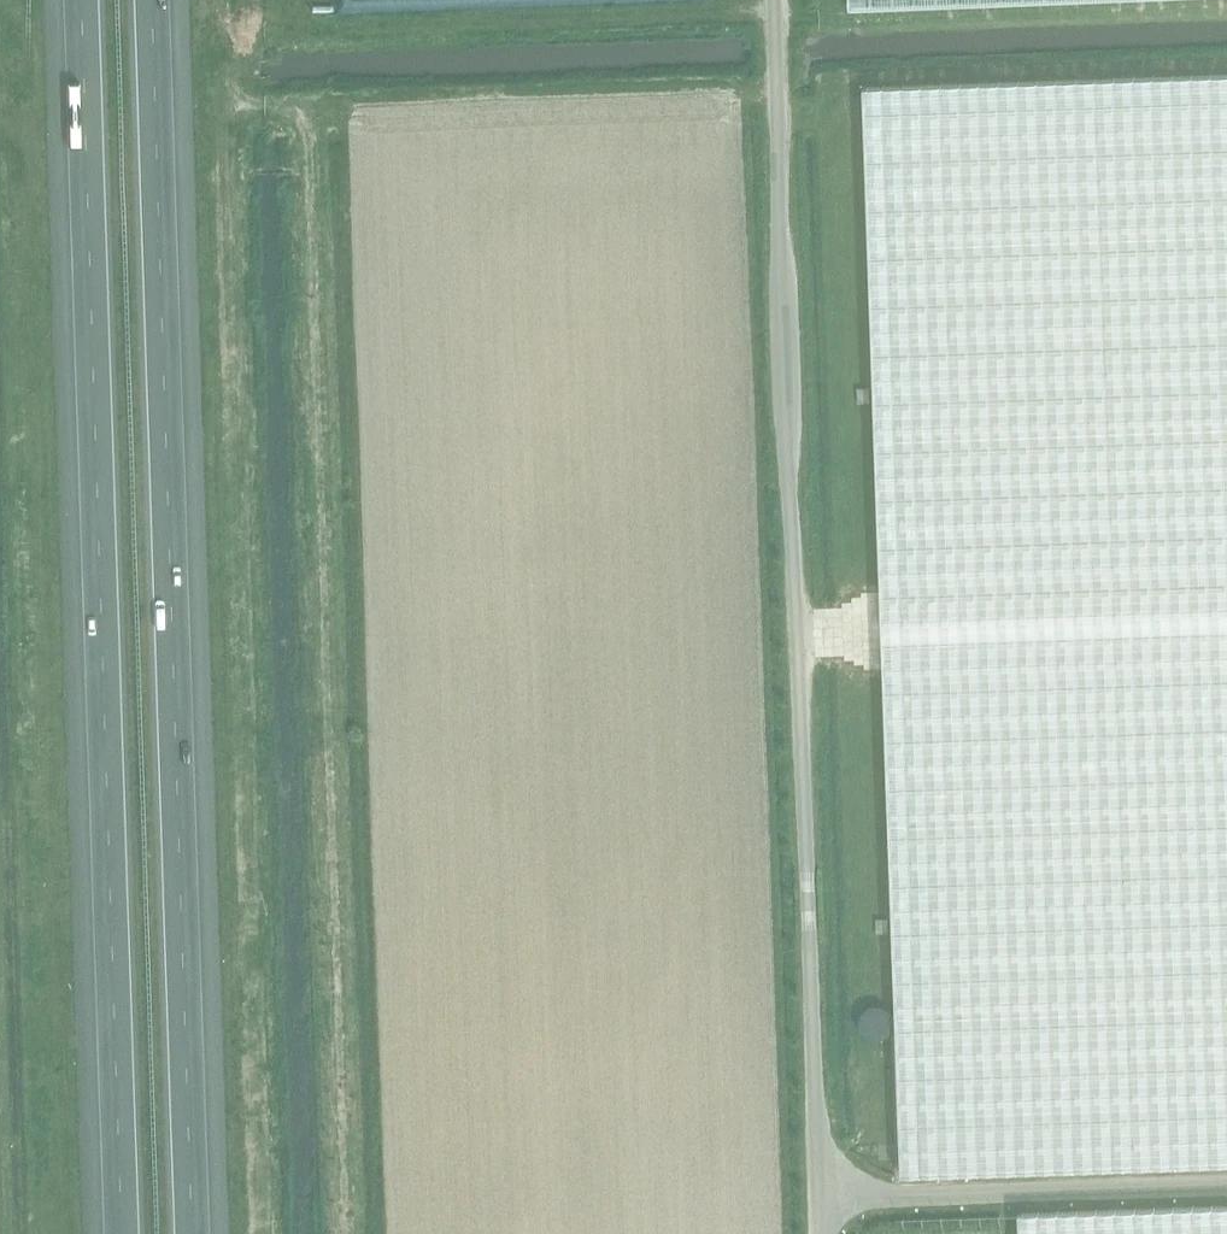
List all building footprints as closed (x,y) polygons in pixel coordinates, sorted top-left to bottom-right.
[(850,9),(1064,0),(850,0),(850,9)] [(864,88),(902,1174),(1226,1163),(1226,75),(864,88)] [(1019,1213),(1020,1233),(1226,1233),(1226,1206),(1019,1213)]
